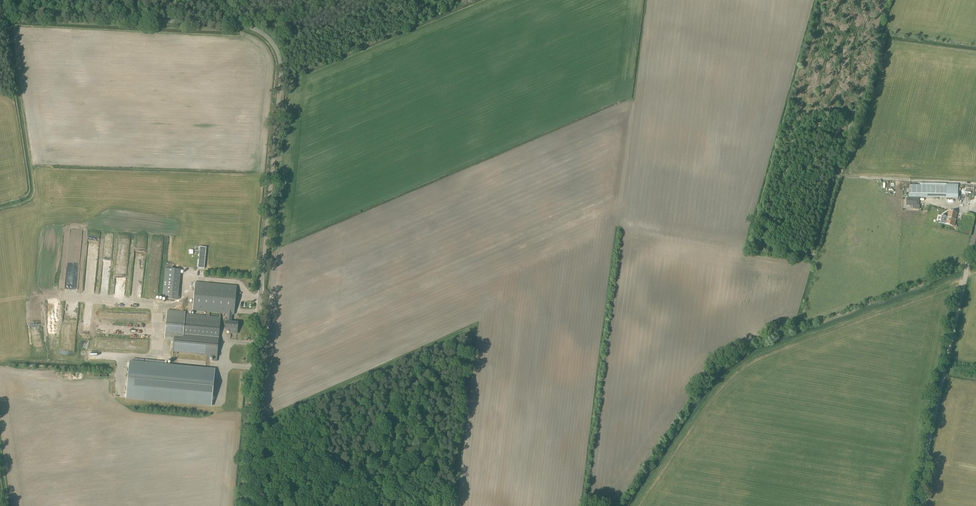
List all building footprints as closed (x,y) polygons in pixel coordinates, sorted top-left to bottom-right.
[(958,198),(958,184),(946,184),(946,186),(910,185),(909,197),(946,198),(958,198)] [(955,220),(957,213),(949,211),(947,218),(945,224),(954,227),(956,220),(955,220)] [(206,248),(200,247),(198,268),(204,269),(206,248)] [(178,301),(181,270),(165,268),(162,299),(178,301)] [(234,315),(237,286),(195,282),(192,311),(207,313),(206,316),(185,314),(185,313),(167,311),(164,338),(173,339),(172,351),(210,355),(210,358),(216,358),(220,317),(221,314),(227,315),(226,322),(225,322),(225,329),(230,330),(230,333),(237,334),(238,323),(231,323),(232,315),(234,315)] [(129,362),(126,398),(211,406),(215,370),(129,362)]
